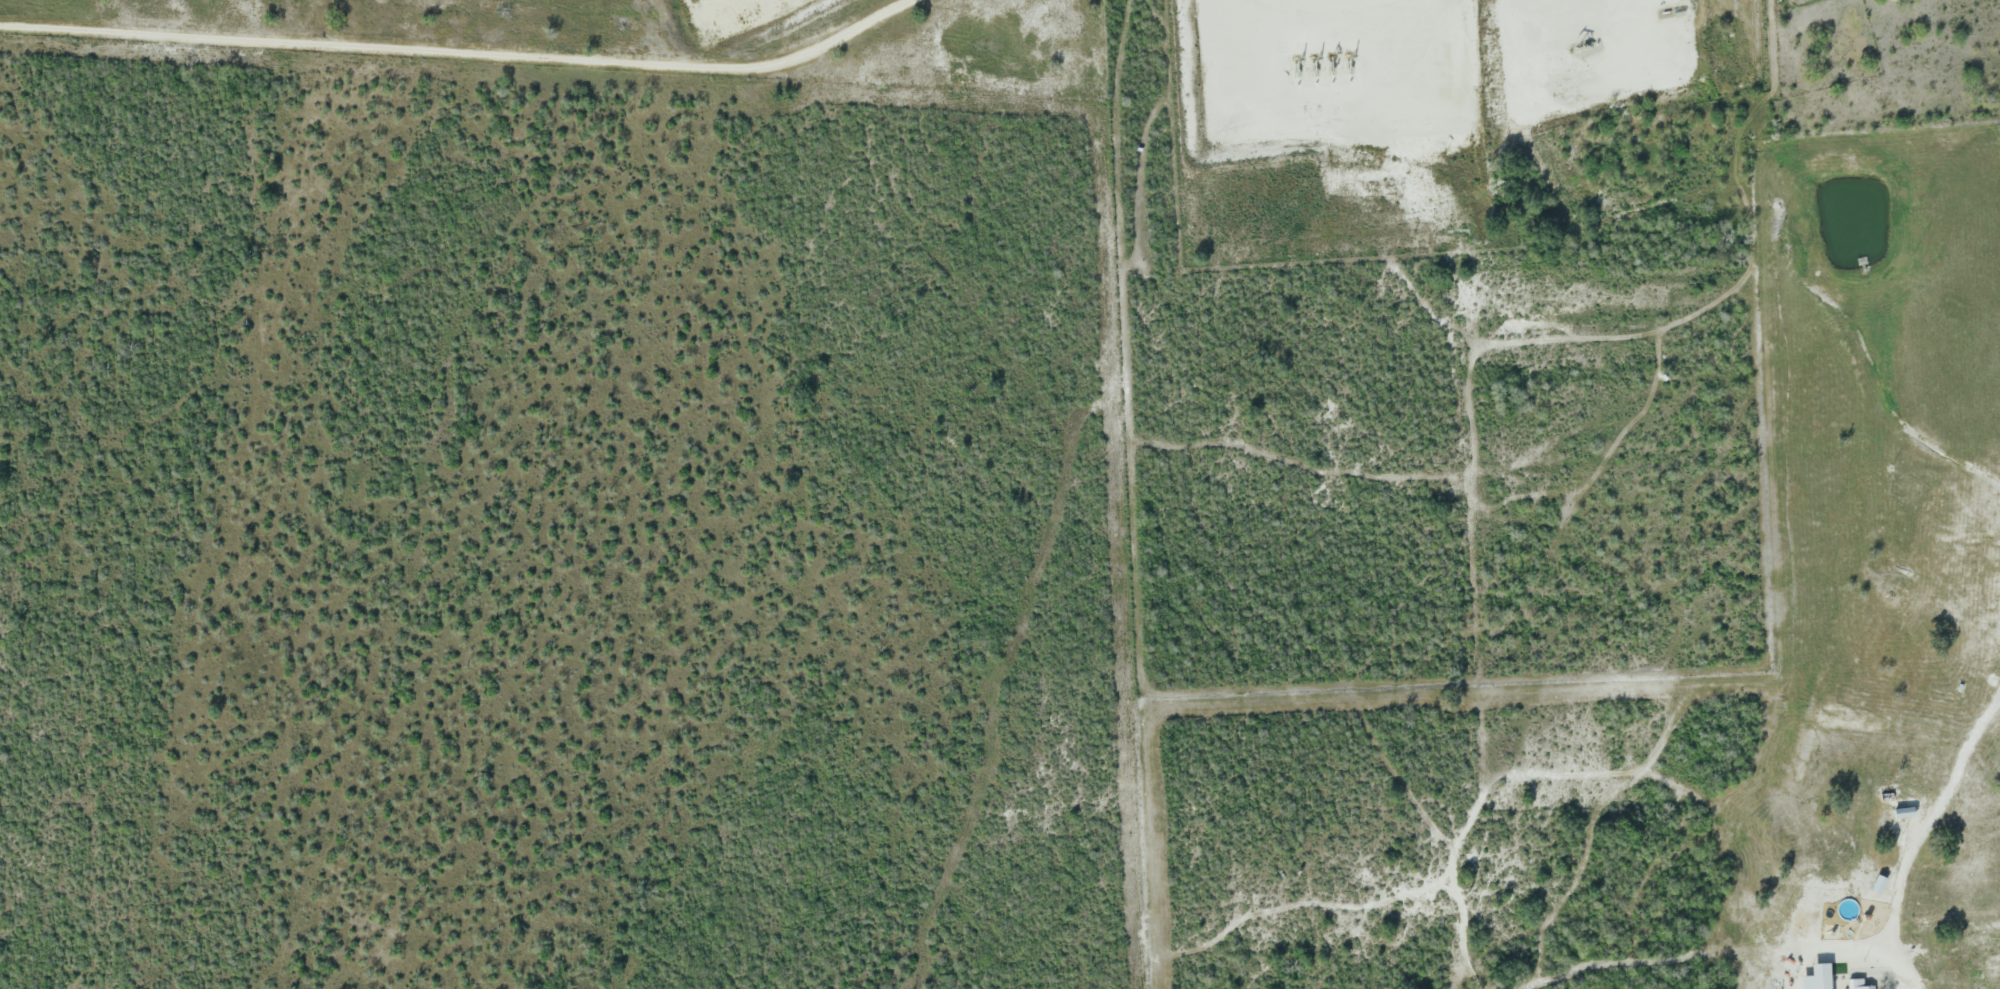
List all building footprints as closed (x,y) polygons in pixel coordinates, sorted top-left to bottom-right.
[(1913,819),(1913,809),(1892,809),(1892,819),(1913,819)] [(1980,969),(1999,969),(1999,950),(1980,950),(1980,969)] [(1857,980),(1847,980),(1847,988),(1871,988),(1871,987),(1857,988),(1857,980)]
